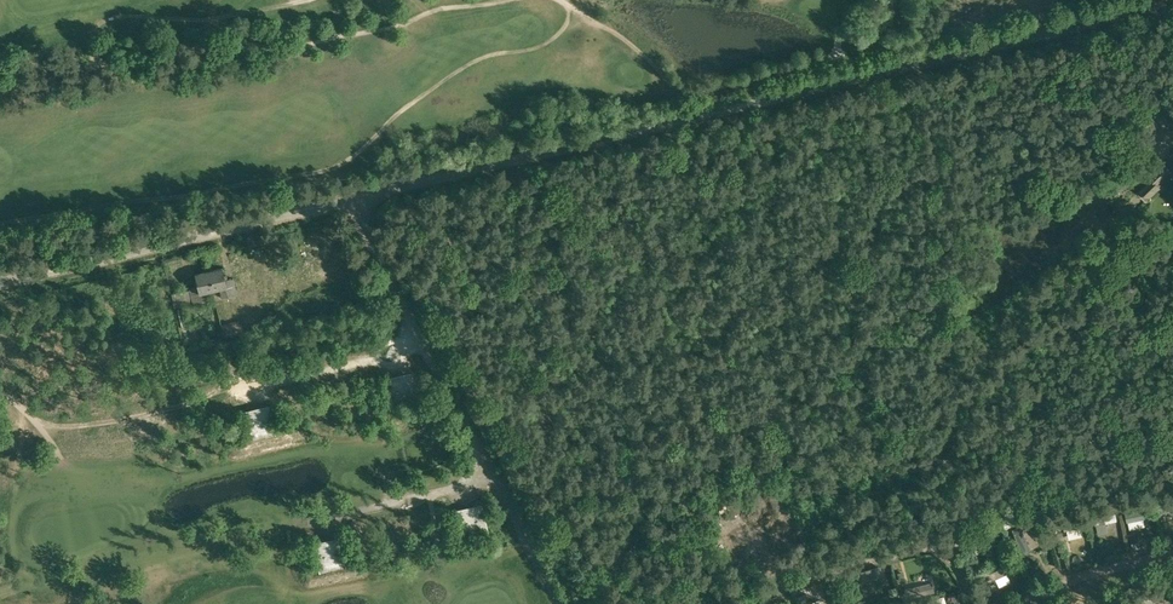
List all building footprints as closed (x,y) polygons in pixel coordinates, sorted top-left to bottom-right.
[(222,268),(208,271),(213,290),(219,289),(221,298),(237,294),(234,278),(228,279),(226,271),(223,272),(222,268)] [(195,274),(197,281),(193,282),(195,286),(190,288),(193,304),(208,301),(207,291),(213,290),(208,271),(195,274)] [(171,294),(175,308),(192,304),(189,290),(171,294)] [(177,317),(184,315),(182,308),(176,309),(177,317)] [(184,315),(177,317),(180,327),(186,325),(184,315)] [(242,332),(240,324),(225,328),(227,335),(242,332)] [(200,328),(192,330),(190,331),(192,337),(202,335),(203,338),(210,336),(208,331),(207,325),(200,327),(200,328)] [(412,371),(384,378),(392,408),(419,402),(412,371)] [(269,405),(242,411),(249,442),(276,435),(269,405)] [(1158,502),(1161,512),(1172,509),(1172,498),(1158,502)] [(489,534),(482,503),(455,510),(462,540),(489,534)] [(1151,508),(1126,513),(1127,522),(1129,522),(1143,519),(1153,517),(1151,508)] [(1042,523),(1037,513),(1032,516),(1033,518),(1031,519),(1034,527),(1042,523)] [(1115,513),(1094,518),(1096,525),(1097,525),(1106,523),(1117,521),(1115,513)] [(1082,519),(1063,524),(1065,531),(1067,530),(1082,527),(1084,527),(1082,519)] [(989,525),(964,533),(968,543),(992,536),(989,525)] [(1021,525),(1012,529),(1022,554),(1031,550),(1021,525)] [(346,567),(340,537),(312,543),(319,574),(346,567)] [(880,566),(854,573),(857,582),(883,575),(880,566)] [(1005,566),(978,579),(981,586),(984,584),(995,579),(1007,574),(1008,573),(1005,566)] [(829,580),(806,586),(808,593),(831,587),(829,580)] [(934,582),(906,589),(909,600),(937,593),(934,582)] [(1162,590),(1144,594),(1145,602),(1164,597),(1162,590)] [(752,603),(779,603),(776,595),(752,603)]
